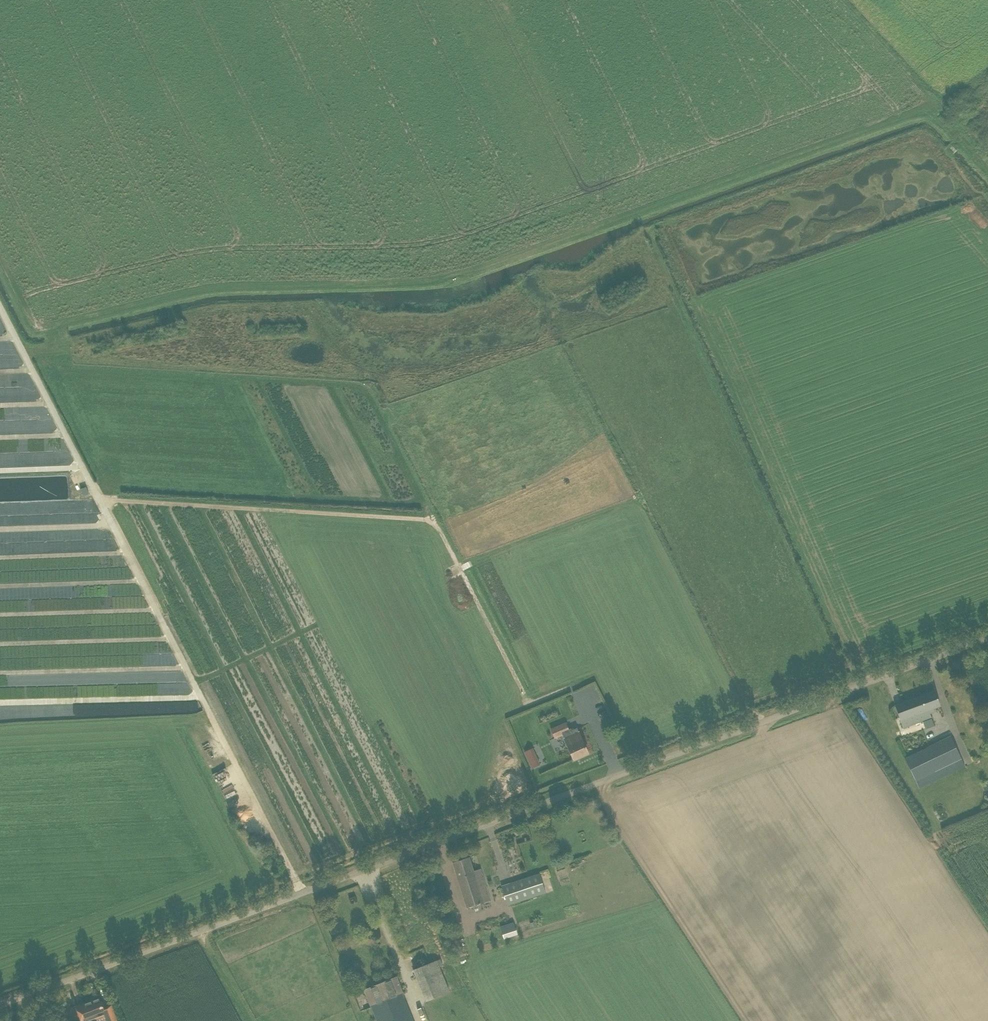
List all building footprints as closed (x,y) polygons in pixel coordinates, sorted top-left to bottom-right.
[(86,487),(80,489),(83,495),(89,493),(86,487)] [(903,729),(923,722),(926,729),(934,726),(932,719),(932,718),(929,711),(941,707),(935,691),(895,706),(903,729)] [(572,730),(571,728),(569,729),(566,722),(551,728),(556,738),(562,735),(574,759),(588,753),(577,728),(572,730)] [(950,736),(905,758),(920,789),(965,766),(950,736)] [(525,750),(530,762),(537,759),(532,747),(525,750)] [(537,759),(530,762),(533,768),(539,764),(537,759)] [(469,857),(453,862),(467,907),(491,899),(481,868),(474,871),(469,857)] [(508,905),(546,893),(539,873),(501,885),(508,905)] [(517,934),(513,922),(500,926),(504,938),(517,934)] [(413,953),(415,959),(424,955),(422,949),(413,953)] [(426,1001),(449,992),(437,960),(414,970),(426,1001)] [(364,990),(368,999),(377,1020),(411,1020),(400,995),(403,993),(396,977),(364,990)] [(113,1009),(105,1012),(100,999),(77,1007),(82,1020),(117,1020),(113,1009)]
